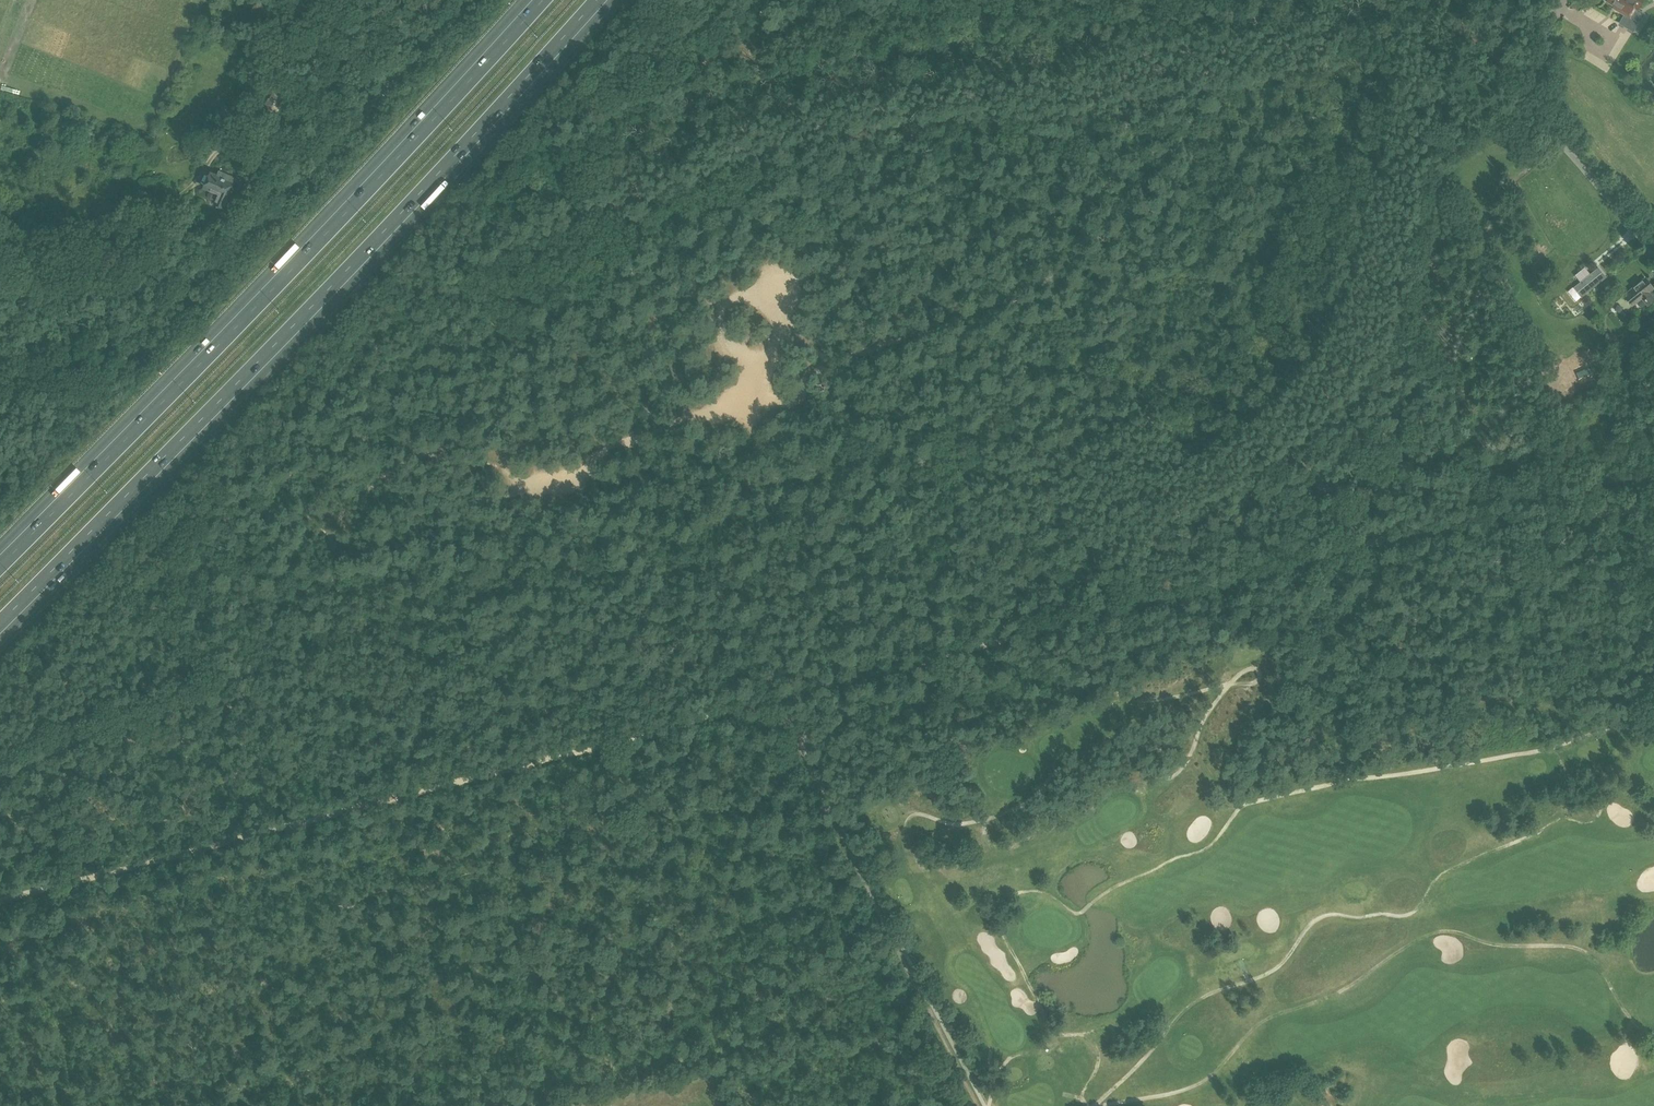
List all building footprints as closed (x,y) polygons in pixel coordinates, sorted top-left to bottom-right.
[(1634,12),(1636,9),(1638,10),(1644,0),(1607,0),(1606,1),(1613,5),(1612,8),(1631,19),(1634,12)] [(275,155),(283,137),(274,133),(265,151),(275,155)] [(209,173),(205,181),(203,188),(216,194),(214,204),(225,209),(231,195),(228,195),(230,191),(236,177),(219,169),(218,175),(209,173)] [(1444,268),(1428,269),(1429,281),(1445,280),(1444,268)] [(1598,268),(1575,287),(1581,295),(1605,276),(1598,268)] [(1645,278),(1624,295),(1632,305),(1642,297),(1648,305),(1653,299),(1653,298),(1649,292),(1653,288),(1645,278)] [(1492,423),(1492,413),(1476,414),(1477,430),(1492,429),(1492,423)] [(1370,503),(1371,487),(1358,486),(1357,502),(1370,503)]
